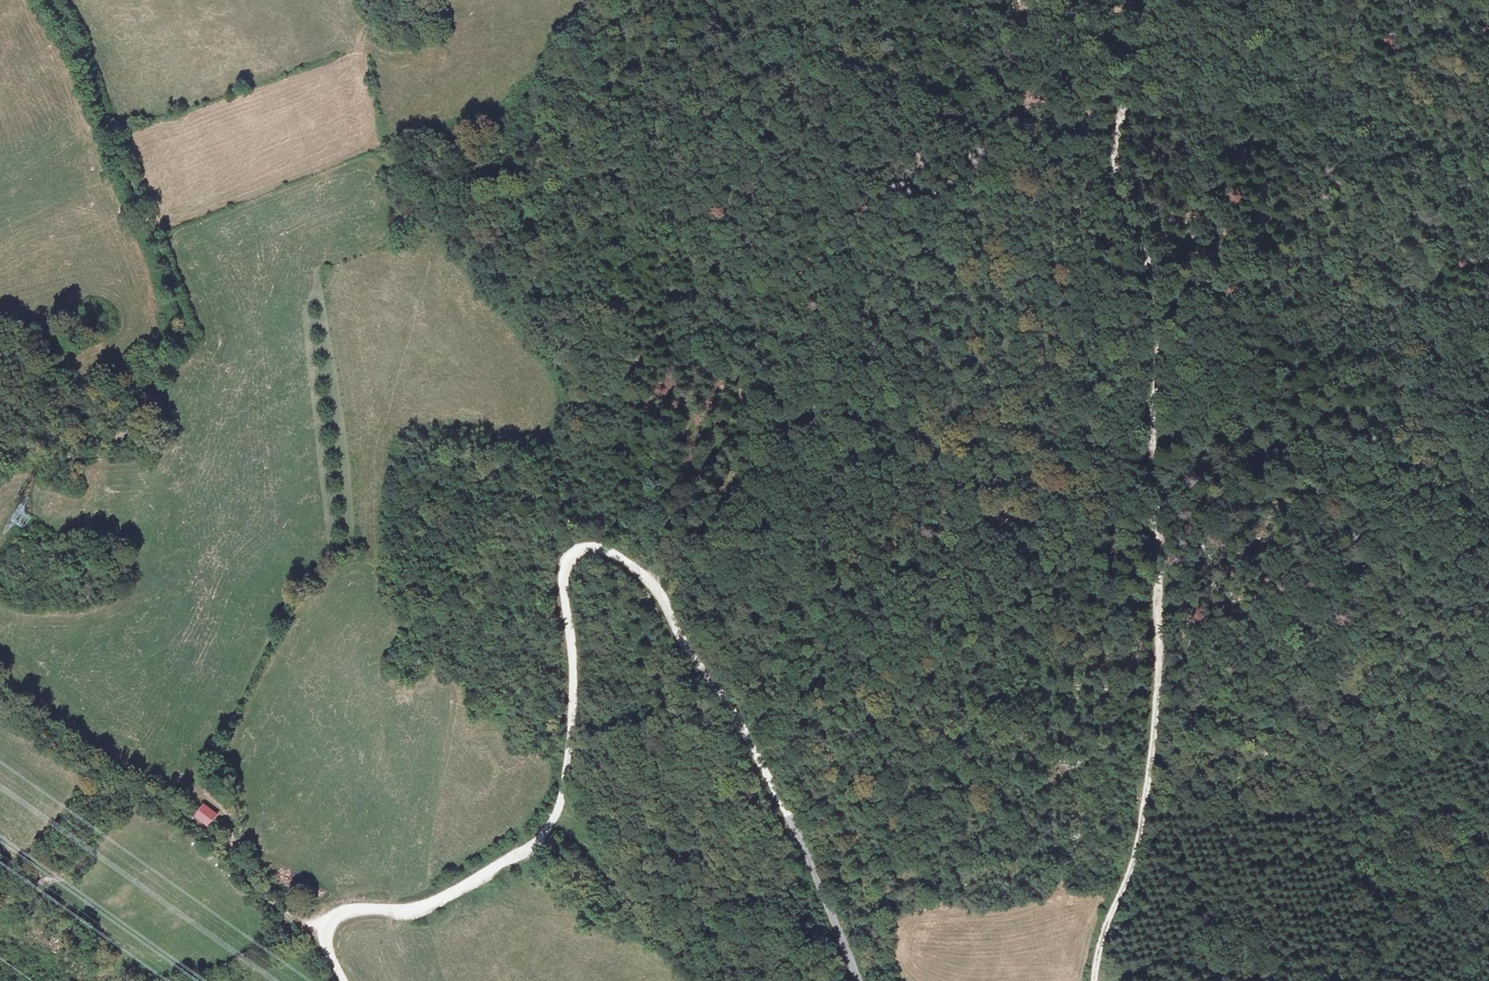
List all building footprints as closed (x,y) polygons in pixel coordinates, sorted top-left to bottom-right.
[(197,819),(210,827),(217,817),(204,808),(197,819)] [(532,887),(540,884),(538,879),(531,881),(532,887)]
